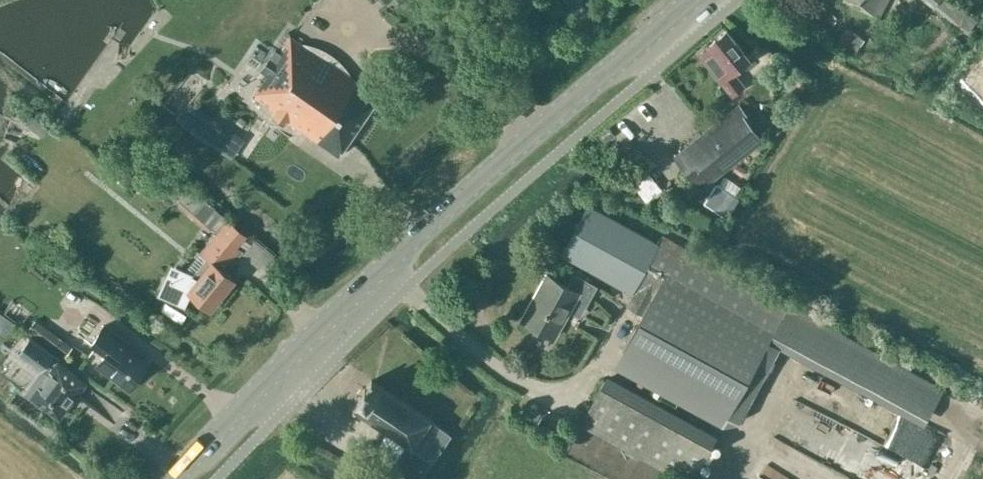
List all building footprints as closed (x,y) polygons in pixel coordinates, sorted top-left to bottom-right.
[(878,15),(885,0),(847,0),(878,15)] [(950,0),(923,0),(933,8),(965,32),(975,18),(950,0)] [(747,57),(726,29),(708,43),(709,45),(699,52),(731,93),(742,85),(730,70),(747,57)] [(853,31),(843,48),(854,54),(864,38),(853,31)] [(378,96),(290,36),(258,82),(261,84),(252,97),(338,155),(378,97),(378,96)] [(748,124),(752,122),(739,105),(674,157),(694,182),(705,173),(709,178),(759,138),(748,124)] [(630,175),(642,186),(653,175),(642,163),(630,175)] [(735,197),(715,184),(702,204),(722,216),(735,197)] [(179,200),(192,210),(204,196),(191,186),(179,200)] [(657,245),(587,206),(559,256),(630,295),(625,305),(642,315),(621,353),(729,411),(773,328),(930,412),(942,390),(786,305),(661,238),(657,245)] [(179,303),(190,290),(210,307),(234,278),(223,269),(240,249),(218,231),(207,244),(214,250),(193,275),(173,268),(169,280),(164,278),(158,295),(179,303)] [(597,285),(573,272),(566,284),(547,274),(521,319),(553,336),(567,310),(580,317),(597,285)] [(92,342),(106,352),(96,364),(128,388),(148,363),(127,347),(131,342),(105,323),(92,342)] [(70,347),(57,337),(49,347),(62,357),(70,347)] [(47,360),(51,354),(29,338),(17,354),(40,370),(40,369),(48,375),(32,397),(58,416),(83,382),(57,362),(55,366),(47,360)] [(603,379),(579,423),(681,478),(690,478),(712,439),(603,379)] [(371,380),(353,407),(408,443),(393,465),(413,478),(418,478),(449,433),(430,420),(430,419),(371,380)] [(861,478),(892,478),(917,425),(877,407),(880,401),(842,384),(836,398),(823,392),(819,402),(795,391),(791,400),(885,442),(880,453),(874,450),(861,478)] [(788,436),(803,442),(807,431),(792,425),(788,436)] [(935,455),(928,472),(936,476),(943,458),(935,455)]
